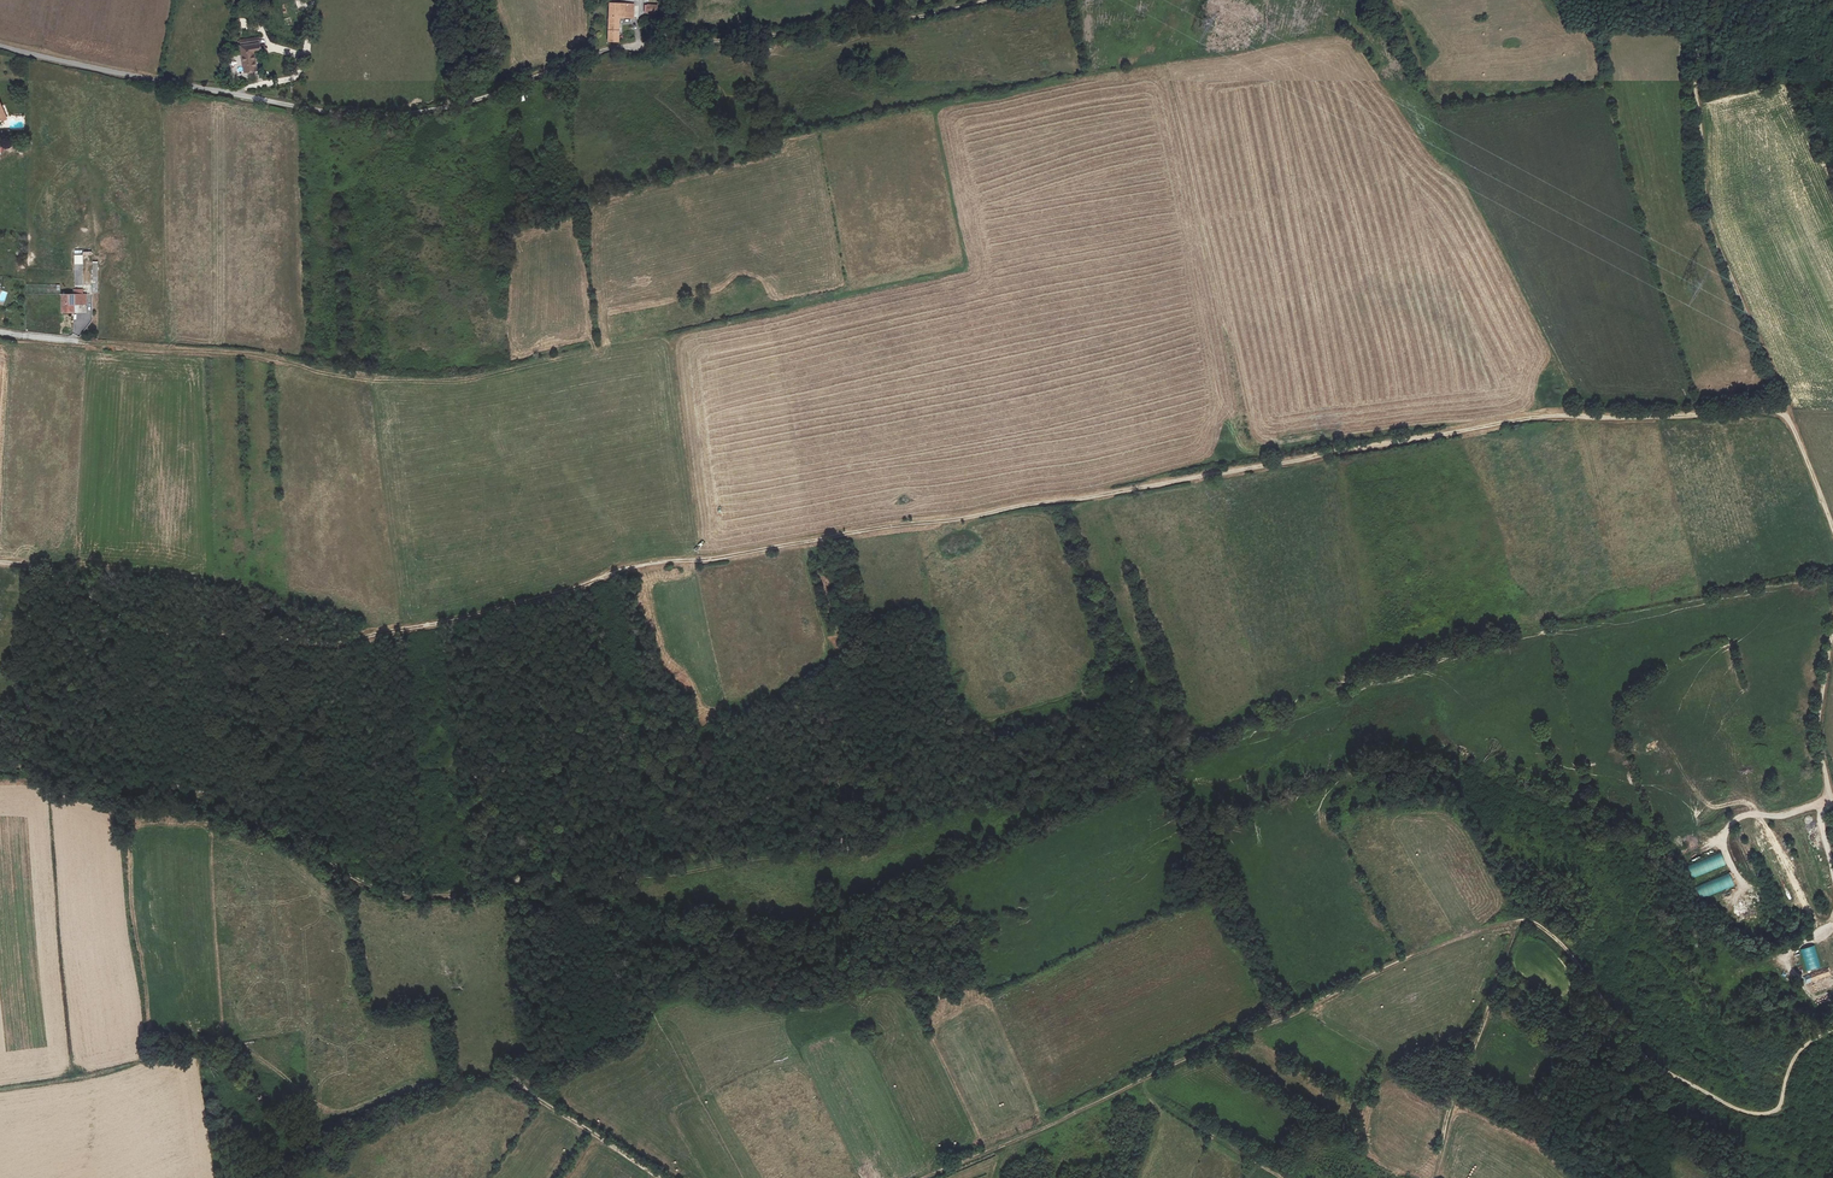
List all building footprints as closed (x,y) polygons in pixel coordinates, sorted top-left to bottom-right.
[(615,4),(615,41),(621,41),(623,41),(623,17),(638,17),(639,3),(615,4)] [(264,49),(245,52),(248,79),(261,77),(259,60),(265,60),(264,49)] [(82,254),(75,254),(74,285),(82,285),(82,254)] [(73,296),(63,296),(63,314),(74,314),(74,306),(86,306),(86,296),(82,296),(80,296),(73,296)] [(1725,865),(1720,852),(1688,865),(1693,878),(1725,865)] [(1733,885),(1728,871),(1695,884),(1700,898),(1733,885)] [(1814,944),(1800,948),(1807,969),(1820,965),(1814,944)] [(1804,980),(1807,988),(1813,985),(1810,978),(1804,980)] [(1783,1041),(1780,1050),(1788,1053),(1792,1044),(1783,1041)]
